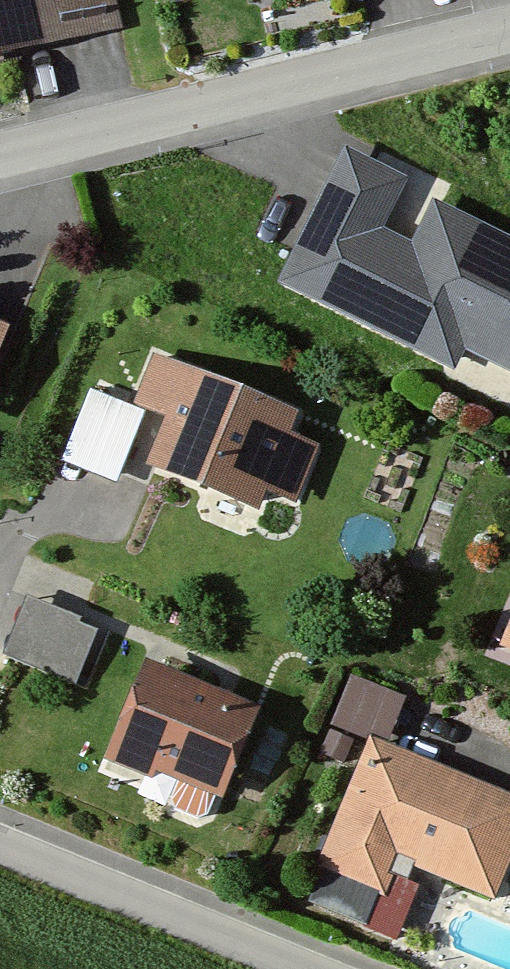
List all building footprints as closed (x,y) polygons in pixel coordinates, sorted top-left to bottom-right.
[(126,33),(119,0),(0,0),(0,63),(126,33)] [(335,151),(271,286),(449,369),(456,353),(509,378),(509,237),(426,198),(406,241),(383,231),(405,184),(335,151)] [(295,415),(150,362),(131,411),(144,416),(158,421),(139,474),(252,515),(259,495),(298,509),(319,452),(286,440),(295,415)] [(144,416),(85,396),(56,470),(114,492),(144,416)] [(32,586),(7,646),(83,676),(107,617),(32,586)] [(489,656),(509,664),(509,602),(489,656)] [(254,708),(137,663),(98,764),(215,809),(254,708)] [(354,664),(337,711),(390,730),(407,683),(354,664)] [(365,741),(312,873),(378,899),(392,863),(494,903),(509,864),(509,799),(365,741)]
